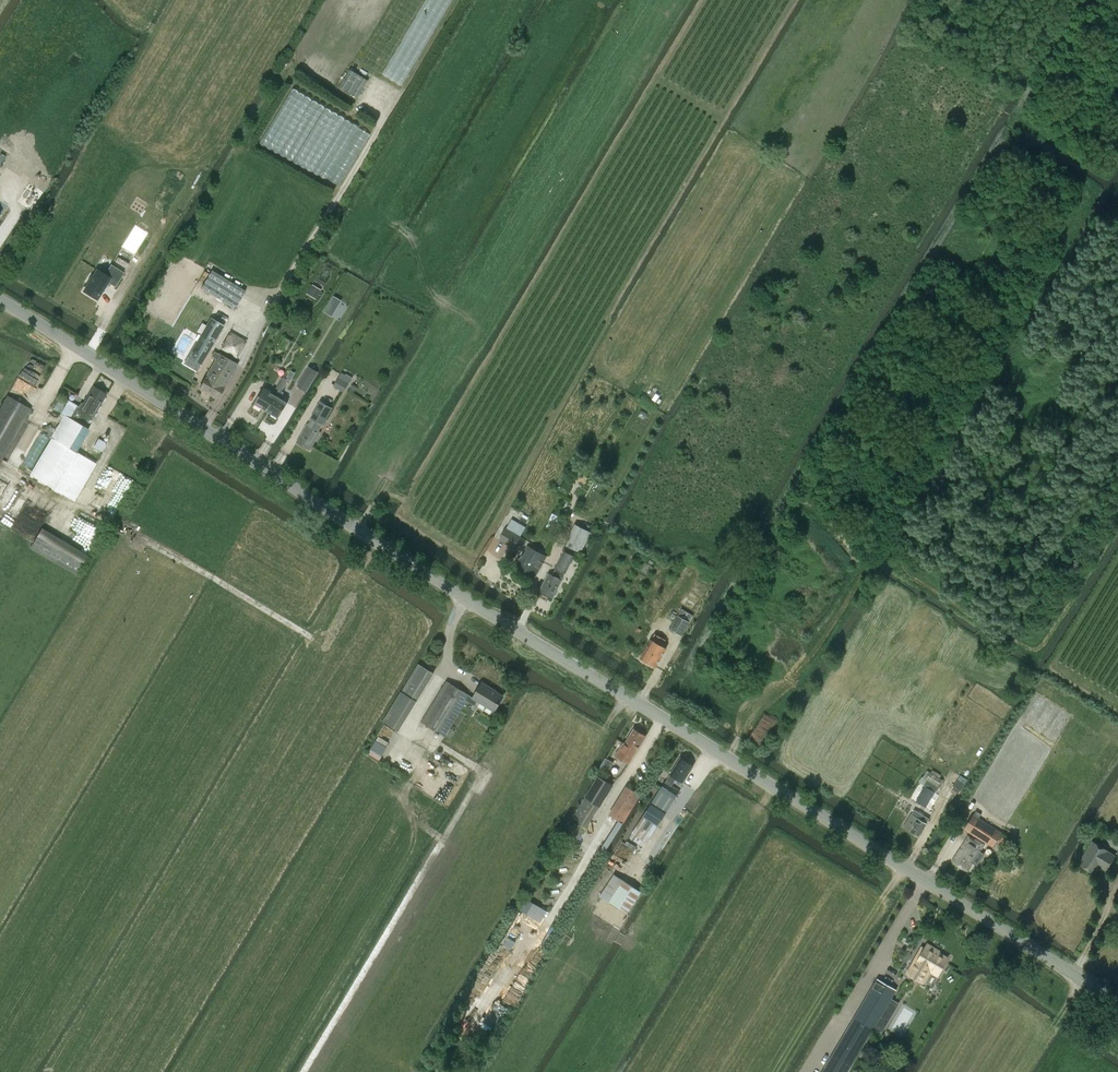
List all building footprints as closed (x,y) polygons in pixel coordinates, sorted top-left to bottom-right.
[(350,70),(340,87),(358,98),(368,81),(350,70)] [(89,282),(84,291),(97,299),(108,282),(115,287),(124,273),(111,265),(105,275),(97,270),(93,276),(91,275),(87,281),(89,282)] [(234,309),(245,291),(212,270),(200,288),(234,309)] [(316,299),(322,290),(313,284),(307,293),(316,299)] [(333,296),(330,301),(338,306),(342,301),(333,296)] [(202,334),(201,335),(188,357),(201,364),(222,327),(210,320),(207,326),(202,334)] [(202,323),(197,332),(202,334),(207,326),(202,323)] [(231,334),(226,348),(240,353),(245,339),(231,334)] [(216,360),(200,387),(218,398),(237,365),(219,354),(219,355),(214,352),(212,357),(216,360)] [(164,357),(159,362),(166,368),(171,362),(164,357)] [(309,366),(297,386),(306,391),(318,372),(309,366)] [(342,373),(334,386),(344,392),(352,378),(342,373)] [(284,377),(280,383),(285,385),(288,380),(287,379),(284,377)] [(276,396),(267,410),(279,417),(288,403),(280,398),(284,392),(282,391),(284,387),(285,385),(280,383),(277,388),(279,390),(276,395),(276,396)] [(93,417),(107,394),(107,393),(94,386),(83,404),(81,403),(79,407),(71,403),(64,415),(65,416),(33,472),(43,478),(42,480),(60,491),(74,499),(78,492),(91,470),(90,469),(100,453),(90,447),(84,457),(76,452),(89,429),(85,427),(92,416),(93,417)] [(255,403),(267,410),(276,396),(276,395),(264,388),(255,403)] [(0,408),(0,458),(2,459),(31,409),(7,395),(0,408)] [(322,425),(332,408),(321,401),(311,418),(314,420),(310,425),(308,424),(297,442),(310,450),(321,431),(319,430),(322,425)] [(28,472),(42,450),(34,446),(20,467),(28,472)] [(564,483),(559,490),(567,495),(571,488),(564,483)] [(12,528),(32,492),(20,485),(7,509),(0,505),(0,522),(12,528)] [(553,513),(548,521),(549,521),(561,527),(565,519),(553,513)] [(512,519),(506,528),(499,540),(514,548),(526,527),(512,519)] [(549,521),(547,526),(558,532),(561,527),(549,521)] [(581,553),(591,533),(575,525),(565,545),(581,553)] [(77,574),(88,553),(40,527),(29,548),(77,574)] [(534,579),(547,557),(527,546),(515,568),(534,579)] [(565,573),(574,556),(564,550),(555,568),(556,568),(553,575),(549,573),(540,591),(553,598),(562,580),(561,579),(565,573)] [(639,569),(649,575),(656,564),(646,558),(639,569)] [(681,635),(689,622),(678,615),(670,629),(681,635)] [(656,667),(667,648),(662,646),(666,640),(655,633),(651,639),(640,658),(645,661),(645,663),(649,665),(651,664),(656,667)] [(419,663),(383,722),(398,731),(434,672),(419,663)] [(445,736),(467,700),(475,705),(478,700),(494,710),(503,696),(482,683),(473,697),(470,695),(447,681),(421,722),(445,736)] [(625,744),(623,743),(616,755),(629,763),(646,736),(634,729),(625,744)] [(379,736),(371,749),(381,755),(389,742),(379,736)] [(379,760),(382,755),(371,749),(369,754),(379,760)] [(683,782),(693,766),(681,758),(666,782),(665,781),(660,789),(650,803),(651,804),(632,833),(647,842),(680,791),(672,785),(676,778),(683,782)] [(425,768),(415,788),(446,803),(463,771),(451,765),(444,778),(425,768)] [(925,786),(916,801),(924,806),(926,807),(935,792),(938,786),(942,779),(927,770),(923,777),(922,776),(919,782),(925,786)] [(614,785),(598,775),(584,797),(600,807),(614,785)] [(964,783),(959,781),(954,790),(959,793),(964,783)] [(628,786),(610,814),(624,823),(642,795),(628,786)] [(914,809),(911,814),(904,827),(919,836),(929,819),(914,809)] [(976,821),(981,814),(976,811),(971,818),(976,821)] [(976,821),(971,818),(965,829),(983,840),(986,836),(995,842),(1000,835),(976,821)] [(965,840),(952,861),(967,871),(981,850),(985,843),(976,838),(976,839),(969,834),(965,840)] [(1005,846),(1008,840),(1002,836),(999,842),(1005,846)] [(1107,850),(1093,842),(1079,864),(1093,873),(1098,864),(1107,869),(1115,856),(1106,851),(1107,850)] [(641,892),(614,874),(600,896),(627,914),(641,892)] [(541,921),(548,910),(527,898),(521,909),(541,921)] [(938,975),(948,958),(927,946),(917,963),(914,961),(907,973),(919,980),(927,968),(938,975)] [(877,979),(822,1071),(847,1071),(874,1028),(879,1019),(896,990),(877,979)] [(882,1033),(887,1024),(879,1019),(874,1028),(882,1033)]
